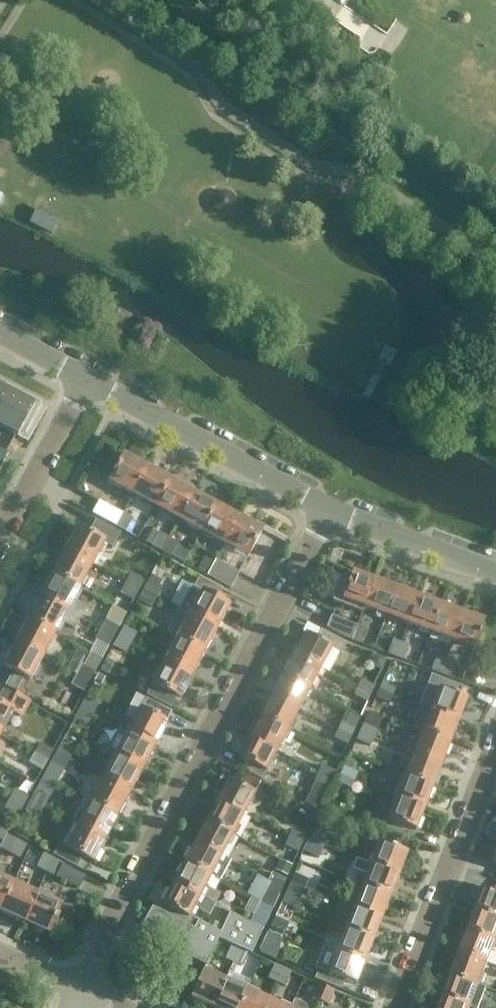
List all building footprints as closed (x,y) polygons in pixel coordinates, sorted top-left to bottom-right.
[(17,436),(34,405),(0,387),(0,427),(17,436)] [(0,448),(0,460),(3,462),(8,452),(0,448)] [(133,494),(147,467),(124,454),(109,481),(103,478),(98,489),(105,493),(110,482),(133,494)] [(147,467),(133,494),(156,507),(171,479),(147,467)] [(171,479),(156,507),(178,518),(193,491),(171,479)] [(193,491),(178,518),(201,531),(216,504),(193,491)] [(117,526),(124,513),(99,500),(92,513),(117,526)] [(216,504),(201,531),(224,544),(239,517),(216,504)] [(124,513),(117,526),(125,531),(132,518),(124,513)] [(239,517),(224,544),(248,556),(262,529),(239,517)] [(65,550),(92,565),(104,542),(112,547),(120,532),(95,519),(89,532),(78,527),(65,550)] [(147,527),(141,538),(151,543),(157,532),(147,527)] [(161,550),(168,537),(159,532),(152,545),(161,550)] [(168,537),(161,550),(171,555),(178,542),(168,537)] [(92,565),(65,550),(53,573),(79,587),(92,565)] [(207,575),(214,562),(205,557),(198,570),(207,575)] [(215,559),(214,562),(207,575),(231,588),(239,572),(215,559)] [(364,607),(375,578),(352,569),(341,598),(364,607)] [(73,599),(79,588),(79,587),(53,573),(40,596),(80,618),(86,607),(73,599)] [(127,584),(137,590),(142,581),(131,575),(127,584)] [(222,588),(199,576),(193,587),(191,586),(179,609),(189,615),(216,629),(229,605),(217,599),(222,588)] [(375,578),(364,607),(386,615),(397,586),(375,578)] [(144,590),(155,596),(159,587),(148,582),(144,590)] [(137,590),(127,584),(122,592),(133,598),(137,590)] [(397,586),(386,615),(408,623),(418,594),(397,586)] [(155,596),(144,590),(139,599),(150,604),(155,596)] [(418,594),(408,623),(430,631),(440,602),(418,594)] [(28,619),(55,634),(61,621),(75,629),(80,618),(40,596),(28,619)] [(440,602),(430,631),(451,639),(462,610),(440,602)] [(462,610),(451,639),(475,648),(485,619),(462,610)] [(216,629),(189,615),(177,637),(204,652),(216,629)] [(352,640),(357,625),(331,615),(326,627),(344,637),(352,640)] [(55,634),(28,619),(15,642),(42,657),(55,634)] [(102,630),(113,636),(118,627),(107,621),(102,630)] [(357,625),(352,640),(360,643),(366,628),(357,625)] [(119,636),(130,641),(135,633),(124,627),(119,636)] [(295,654),(320,668),(332,647),(341,652),(347,643),(321,629),(316,638),(306,633),(295,654)] [(113,636),(102,630),(98,638),(109,644),(113,636)] [(130,641),(119,636),(115,644),(126,650),(130,641)] [(204,652),(177,637),(165,660),(192,674),(204,652)] [(396,657),(401,642),(392,639),(387,653),(396,657)] [(42,657),(15,642),(3,665),(30,680),(42,657)] [(401,642),(396,657),(404,659),(409,645),(401,642)] [(283,675),(309,689),(320,668),(295,654),(283,675)] [(439,673),(444,658),(436,655),(431,670),(439,673)] [(444,658),(439,673),(448,676),(453,661),(444,658)] [(147,695),(161,703),(167,692),(180,698),(192,674),(165,660),(147,695)] [(77,675),(89,682),(95,672),(82,665),(77,675)] [(431,673),(431,674),(419,705),(458,720),(467,698),(456,693),(459,684),(431,673)] [(80,707),(92,714),(97,704),(92,701),(105,677),(99,674),(80,707)] [(89,682),(77,675),(72,684),(84,690),(89,682)] [(273,696),(299,709),(309,689),(283,675),(273,696)] [(360,679),(357,687),(370,694),(374,685),(360,679)] [(383,680),(379,688),(379,689),(393,695),(397,687),(383,680)] [(353,695),(367,701),(370,694),(357,687),(353,695)] [(4,688),(0,695),(0,735),(12,712),(19,716),(27,701),(4,688)] [(390,703),(393,695),(379,689),(375,696),(390,703)] [(262,716),(288,730),(299,709),(273,696),(262,716)] [(145,697),(145,698),(133,721),(124,716),(118,727),(127,732),(154,747),(172,712),(145,697)] [(450,742),(458,720),(419,705),(411,727),(422,732),(450,742)] [(92,714),(80,707),(76,716),(87,722),(92,714)] [(369,711),(363,723),(359,732),(374,738),(383,717),(369,711)] [(251,737),(277,751),(288,730),(262,716),(251,737)] [(341,721),(337,730),(351,736),(354,728),(341,721)] [(333,738),(347,744),(351,736),(337,730),(333,738)] [(154,747),(127,732),(115,755),(142,769),(154,747)] [(374,738),(359,732),(356,739),(370,745),(374,738)] [(422,732),(414,754),(441,764),(450,742),(422,732)] [(277,751),(251,737),(240,758),(248,762),(244,770),(262,779),(277,751)] [(34,754),(47,761),(52,750),(40,744),(34,754)] [(55,754),(68,760),(73,750),(61,744),(55,754)] [(47,761),(34,754),(30,763),(42,770),(47,761)] [(68,760),(55,754),(51,762),(63,769),(68,760)] [(406,775),(433,785),(441,764),(414,754),(406,775)] [(142,769),(115,755),(103,778),(130,792),(142,769)] [(321,764),(318,772),(332,779),(336,771),(321,764)] [(344,766),(340,774),(354,780),(358,772),(344,766)] [(397,797),(424,808),(433,785),(406,775),(394,770),(389,782),(401,786),(397,797)] [(318,772),(314,780),(328,787),(332,779),(318,772)] [(217,800),(243,814),(260,782),(246,774),(240,785),(229,779),(217,800)] [(336,782),(350,788),(354,780),(340,774),(336,782)] [(90,801),(118,815),(130,792),(103,778),(90,801)] [(10,799),(22,806),(28,796),(15,789),(10,799)] [(31,799),(43,806),(49,796),(36,789),(31,799)] [(424,808),(397,797),(388,819),(416,830),(424,808)] [(321,802),(320,798),(307,802),(308,806),(317,810),(321,802)] [(22,806),(10,799),(5,808),(17,815),(22,806)] [(43,806),(31,799),(26,808),(39,815),(43,806)] [(206,821),(232,834),(243,814),(217,800),(206,821)] [(78,824),(106,838),(118,815),(90,801),(78,824)] [(195,841),(221,855),(232,834),(206,821),(195,841)] [(77,867),(82,856),(93,862),(106,838),(78,824),(67,846),(60,843),(54,855),(77,867)] [(314,831),(310,840),(324,846),(328,838),(325,836),(327,830),(319,827),(316,832),(314,831)] [(288,837),(302,843),(306,836),(291,829),(288,837)] [(26,845),(6,835),(6,834),(0,847),(19,857),(26,845)] [(302,843),(288,837),(284,846),(298,852),(302,843)] [(310,840),(308,839),(303,851),(319,858),(324,846),(310,840)] [(230,860),(221,855),(195,841),(185,862),(210,875),(219,880),(230,860)] [(371,864),(398,874),(407,852),(380,841),(371,864)] [(46,871),(52,858),(44,854),(37,866),(46,871)] [(52,858),(46,871),(56,876),(62,864),(52,858)] [(398,874),(371,864),(356,858),(352,867),(367,873),(363,885),(390,896),(398,874)] [(174,882),(215,904),(221,894),(205,886),(210,875),(185,862),(174,882)] [(85,876),(62,864),(56,876),(79,888),(85,876)] [(268,880),(282,886),(286,878),(272,872),(268,880)] [(291,882),(305,888),(308,880),(294,874),(291,882)] [(1,911),(14,883),(0,876),(0,910),(1,911)] [(276,900),(279,894),(282,886),(268,880),(265,888),(266,888),(259,901),(272,908),(276,900)] [(215,904),(174,882),(162,904),(165,905),(161,912),(160,913),(193,931),(199,920),(189,915),(194,907),(209,915),(215,904)] [(305,888),(291,882),(287,890),(301,896),(305,888)] [(14,883),(1,911),(25,921),(37,893),(14,883)] [(390,896),(363,885),(354,907),(381,917),(390,896)] [(485,886),(477,908),(495,916),(495,890),(485,886)] [(37,893),(25,921),(49,932),(61,904),(37,893)] [(258,901),(254,910),(249,922),(263,929),(272,908),(259,901),(258,901)] [(381,917),(354,907),(339,901),(335,912),(350,918),(346,929),(373,939),(381,917)] [(219,939),(231,944),(240,948),(248,952),(252,953),(263,929),(249,922),(229,911),(220,931),(199,920),(193,931),(160,913),(161,912),(153,907),(140,930),(180,951),(180,950),(207,964),(219,939)] [(477,908),(468,930),(495,941),(495,940),(495,916),(477,908)] [(272,924),(285,930),(289,922),(275,916),(272,924)] [(285,930),(272,924),(268,932),(282,938),(285,930)] [(373,939),(346,929),(337,950),(364,961),(373,939)] [(495,941),(468,930),(460,952),(487,963),(495,941)] [(233,962),(240,948),(231,944),(225,958),(233,962)] [(240,948),(233,962),(242,966),(248,952),(240,948)] [(315,978),(342,988),(345,980),(356,984),(364,961),(337,950),(329,971),(319,967),(315,978)] [(487,963),(460,952),(451,974),(479,985),(487,963)] [(276,982),(283,967),(275,963),(268,978),(276,982)] [(283,967),(276,982),(285,985),(292,970),(283,967)] [(203,969),(191,996),(213,1006),(225,979),(203,969)] [(479,985),(451,974),(443,996),(470,1006),(479,985)] [(213,1006),(218,1007),(238,1007),(247,989),(225,979),(213,1006)] [(319,1000),(325,987),(317,983),(311,997),(319,1000)] [(325,987),(319,1000),(328,1004),(334,990),(325,987)] [(238,1007),(264,1007),(269,998),(247,989),(238,1007)] [(443,996),(438,1007),(470,1007),(470,1006),(443,996)] [(264,1007),(290,1007),(269,998),(264,1007)] [(290,1007),(307,1007),(306,1004),(294,999),(290,1007)]
